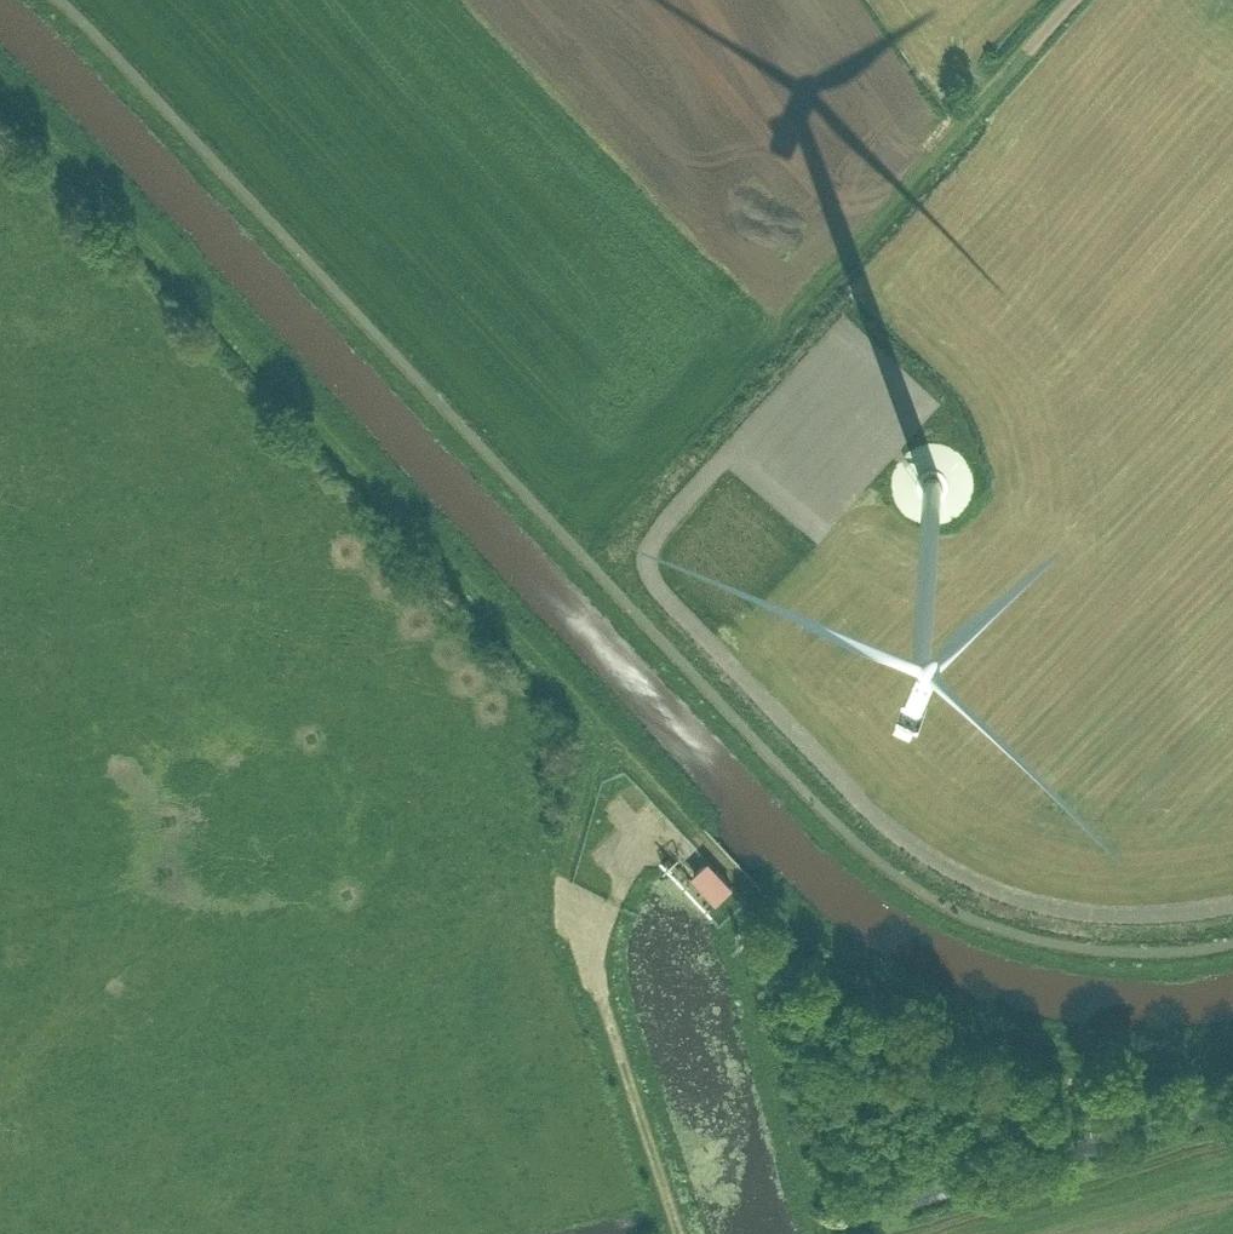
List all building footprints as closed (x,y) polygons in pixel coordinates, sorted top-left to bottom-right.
[(921,479),(920,483),(921,488),(923,491),(926,494),(931,496),(935,496),(939,494),(943,491),(945,488),(946,483),(945,479),(943,475),(939,472),(935,471),(931,471),(926,472),(923,475),(921,479)]
